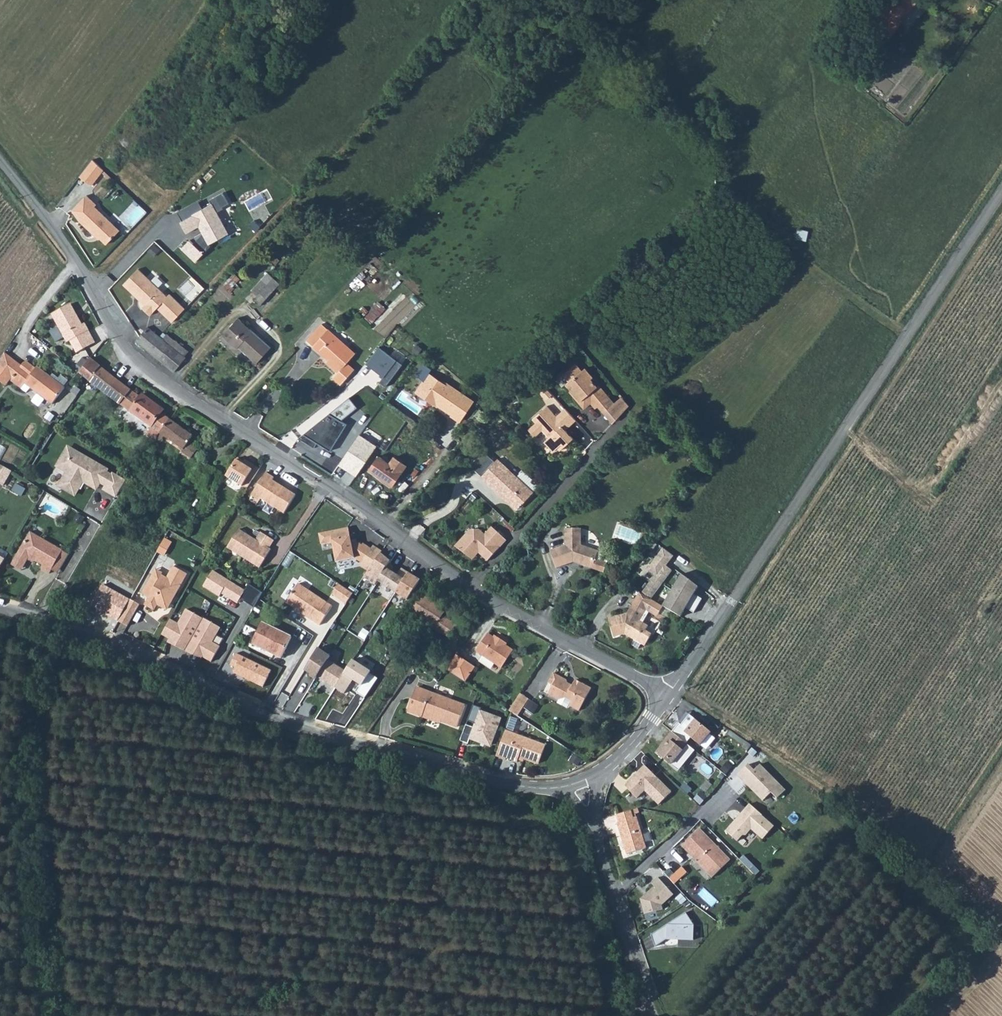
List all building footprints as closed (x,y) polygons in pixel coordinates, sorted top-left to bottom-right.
[(889,38),(899,25),(898,24),(896,22),(906,9),(908,11),(909,11),(918,0),(893,0),(873,26),(889,38)] [(898,24),(908,11),(906,9),(896,22),(898,24)] [(860,73),(864,67),(856,61),(853,66),(846,61),(843,65),(851,71),(853,68),(860,73)] [(860,73),(864,76),(868,70),(864,67),(860,73)] [(80,177),(92,186),(104,170),(93,160),(80,177)] [(215,205),(182,222),(189,235),(201,229),(204,234),(195,244),(192,241),(185,249),(199,260),(211,245),(230,235),(217,211),(230,204),(225,194),(212,200),(215,205)] [(119,230),(94,206),(96,204),(87,196),(74,211),(80,220),(94,235),(97,235),(106,244),(119,230)] [(184,310),(168,295),(166,298),(137,270),(122,285),(143,306),(141,309),(148,316),(155,308),(171,323),(184,310)] [(235,272),(216,291),(226,301),(245,282),(235,272)] [(250,290),(257,296),(273,278),(267,272),(250,290)] [(254,299),(260,305),(279,283),(273,278),(257,296),(254,299)] [(378,300),(366,318),(375,324),(387,306),(378,300)] [(87,330),(83,322),(81,324),(78,317),(75,317),(73,314),(75,313),(70,303),(50,313),(65,341),(69,340),(75,352),(83,348),(77,335),(87,330)] [(222,335),(236,349),(238,346),(256,363),(270,347),(237,318),(222,335)] [(313,346),(327,329),(321,324),(306,340),(313,346)] [(149,325),(137,339),(147,349),(159,335),(149,325)] [(313,346),(318,351),(319,350),(328,358),(326,361),(337,372),(333,377),(340,385),(355,369),(347,362),(355,353),(328,329),(327,329),(313,346)] [(87,330),(77,335),(83,348),(94,342),(87,330)] [(163,338),(184,356),(188,351),(167,334),(163,338)] [(147,349),(175,371),(185,357),(184,356),(163,338),(159,335),(147,349)] [(404,364),(380,348),(368,365),(384,376),(380,383),(388,388),(404,364)] [(13,359),(5,352),(0,359),(0,376),(2,373),(13,359)] [(78,373),(88,380),(111,397),(151,427),(146,434),(154,440),(156,438),(170,418),(161,412),(163,408),(143,393),(140,396),(90,358),(78,373)] [(10,380),(21,365),(13,359),(2,373),(10,380)] [(10,380),(20,388),(24,383),(51,403),(64,387),(37,366),(35,368),(27,361),(23,362),(21,365),(10,380)] [(581,370),(575,363),(563,374),(569,381),(566,383),(571,389),(580,400),(579,401),(584,408),(591,402),(596,408),(598,405),(603,411),(614,402),(599,384),(597,386),(591,378),(593,377),(585,367),(581,370)] [(532,383),(537,378),(530,369),(521,377),(527,383),(530,380),(532,383)] [(467,400),(430,374),(417,393),(431,402),(432,401),(452,415),(452,416),(460,422),(474,402),(469,398),(467,400)] [(552,393),(537,378),(532,383),(546,399),(552,393)] [(580,400),(571,389),(570,391),(579,401),(580,400)] [(614,402),(603,411),(613,422),(629,404),(622,396),(614,402)] [(359,408),(351,399),(332,413),(300,438),(316,447),(319,443),(333,451),(349,424),(343,421),(359,408)] [(576,419),(565,408),(556,416),(547,405),(532,419),(536,422),(528,429),(535,436),(542,429),(549,437),(544,441),(553,451),(557,447),(560,450),(573,438),(565,429),(576,419)] [(156,438),(159,440),(163,435),(182,449),(180,451),(189,458),(197,447),(194,445),(198,440),(170,418),(156,438)] [(377,446),(360,435),(339,466),(356,478),(377,446)] [(108,468),(71,446),(67,454),(65,453),(58,464),(68,470),(70,476),(64,486),(75,493),(79,486),(80,487),(82,487),(86,480),(88,478),(98,484),(99,482),(107,469),(108,468)] [(474,462),(485,472),(494,463),(483,453),(474,462)] [(369,469),(392,485),(406,465),(393,457),(389,463),(378,455),(369,469)] [(246,464),(236,458),(225,476),(245,489),(258,468),(247,462),(246,464)] [(506,499),(508,496),(519,507),(539,485),(522,469),(516,477),(497,459),(494,463),(485,472),(482,476),(506,499)] [(0,463),(0,482),(5,485),(13,471),(0,463)] [(106,486),(114,472),(107,469),(99,482),(106,486)] [(204,486),(210,489),(220,473),(214,469),(204,486)] [(70,476),(68,470),(59,485),(76,494),(80,487),(79,486),(75,493),(64,486),(70,476)] [(126,480),(114,472),(106,486),(118,493),(126,480)] [(273,477),(265,472),(250,495),(259,501),(260,499),(284,513),(295,494),(278,484),(277,487),(270,483),(272,480),(273,477)] [(97,487),(98,484),(88,478),(86,480),(97,487)] [(506,499),(516,509),(519,507),(508,496),(506,499)] [(469,530),(455,546),(472,559),(477,553),(486,561),(506,540),(491,527),(484,534),(479,529),(469,530)] [(263,557),(273,540),(260,532),(255,540),(238,529),(226,548),(241,557),(242,555),(250,560),(249,562),(259,568),(265,559),(263,557)] [(374,564),(367,559),(373,550),(364,545),(363,546),(358,543),(357,541),(352,542),(349,529),(320,536),(322,546),(333,544),(338,564),(356,559),(363,564),(362,567),(369,572),(374,564)] [(593,559),(596,550),(581,545),(581,529),(565,529),(564,545),(550,550),(556,568),(574,562),(603,572),(606,564),(593,559)] [(63,551),(31,532),(13,562),(22,567),(27,559),(29,556),(34,559),(43,564),(40,568),(50,573),(52,570),(63,551)] [(166,555),(174,540),(166,536),(158,551),(166,555)] [(373,550),(367,559),(374,564),(381,554),(381,552),(374,548),(373,550)] [(665,548),(648,570),(657,576),(642,595),(652,601),(674,571),(669,566),(676,556),(665,548)] [(609,555),(596,550),(593,559),(606,564),(609,555)] [(63,551),(52,570),(58,574),(69,555),(63,551)] [(374,564),(369,572),(364,580),(374,586),(377,581),(407,600),(420,580),(401,567),(396,574),(386,567),(391,560),(381,554),(374,564)] [(158,578),(152,574),(141,593),(147,597),(143,604),(153,609),(156,604),(157,602),(159,604),(160,606),(164,609),(167,608),(186,573),(172,565),(166,577),(161,574),(160,574),(158,578)] [(162,572),(155,568),(152,574),(158,578),(160,574),(161,574),(162,572)] [(246,591),(214,571),(204,588),(220,598),(222,594),(239,604),(246,591)] [(681,575),(663,607),(680,617),(685,609),(693,614),(702,599),(694,595),(698,587),(681,575)] [(288,599),(299,580),(294,577),(282,596),(288,599)] [(334,607),(299,585),(287,604),(321,626),(334,607)] [(354,595),(339,586),(334,595),(348,604),(354,595)] [(439,614),(443,607),(428,598),(430,596),(423,591),(408,615),(414,619),(416,616),(451,639),(459,627),(442,615),(439,614)] [(640,594),(633,607),(628,615),(607,620),(612,638),(623,636),(632,641),(630,645),(636,649),(639,645),(644,648),(651,636),(645,633),(649,628),(644,625),(651,613),(656,616),(660,614),(664,608),(663,607),(652,601),(642,595),(640,594)] [(139,602),(130,597),(118,619),(127,623),(139,602)] [(188,651),(205,620),(187,609),(179,624),(171,619),(162,636),(170,640),(169,642),(188,651)] [(222,629),(205,620),(188,651),(203,659),(204,658),(213,662),(221,647),(214,643),(222,629)] [(252,644),(281,658),(291,637),(262,623),(252,644)] [(476,651),(501,668),(513,649),(506,645),(507,643),(494,635),(493,637),(487,633),(476,651)] [(335,657),(321,648),(308,672),(334,687),(343,693),(352,680),(361,686),(370,671),(352,659),(344,671),(331,663),(335,657)] [(474,667),(455,655),(446,669),(464,681),(474,667)] [(548,693),(557,698),(565,696),(572,700),(569,705),(579,710),(592,688),(576,679),(572,685),(571,687),(566,685),(567,683),(566,679),(554,672),(548,683),(553,685),(548,693)] [(422,716),(423,714),(441,720),(456,725),(464,705),(416,687),(407,711),(422,716)] [(519,693),(508,710),(517,715),(528,699),(519,693)] [(537,707),(528,701),(524,708),(532,713),(537,707)] [(466,725),(460,741),(468,744),(470,739),(488,746),(495,728),(498,729),(502,718),(480,710),(474,727),(466,725)] [(686,712),(671,731),(679,723),(681,725),(689,715),(686,712)] [(422,716),(440,723),(441,720),(423,714),(422,716)] [(679,723),(671,731),(686,743),(691,737),(700,745),(711,732),(689,715),(681,725),(679,723)] [(505,729),(496,755),(505,759),(506,757),(517,761),(518,759),(519,757),(524,759),(535,763),(538,763),(545,744),(505,729)] [(686,743),(671,731),(662,744),(665,746),(658,754),(670,764),(677,756),(687,744),(686,743)] [(656,753),(658,754),(665,746),(662,744),(656,753)] [(726,760),(718,770),(726,776),(735,767),(726,760)] [(749,765),(738,775),(744,782),(746,779),(751,784),(748,786),(757,795),(763,801),(771,793),(777,798),(786,790),(760,764),(754,770),(749,765)] [(625,786),(638,798),(645,790),(660,804),(672,791),(644,765),(629,781),(628,782),(629,784),(626,786),(625,786)] [(774,826),(749,804),(725,831),(737,841),(742,835),(746,835),(751,829),(763,839),(774,826)] [(618,815),(616,815),(618,822),(617,823),(617,824),(626,852),(645,846),(636,817),(633,818),(631,811),(618,815)] [(698,829),(682,846),(713,877),(729,860),(698,829)] [(677,883),(688,869),(682,865),(671,878),(677,883)] [(655,887),(640,899),(644,914),(663,909),(662,905),(673,895),(658,878),(652,883),(655,887)] [(687,912),(652,934),(656,946),(668,939),(679,939),(679,938),(683,938),(683,939),(695,940),(696,925),(687,912)]
